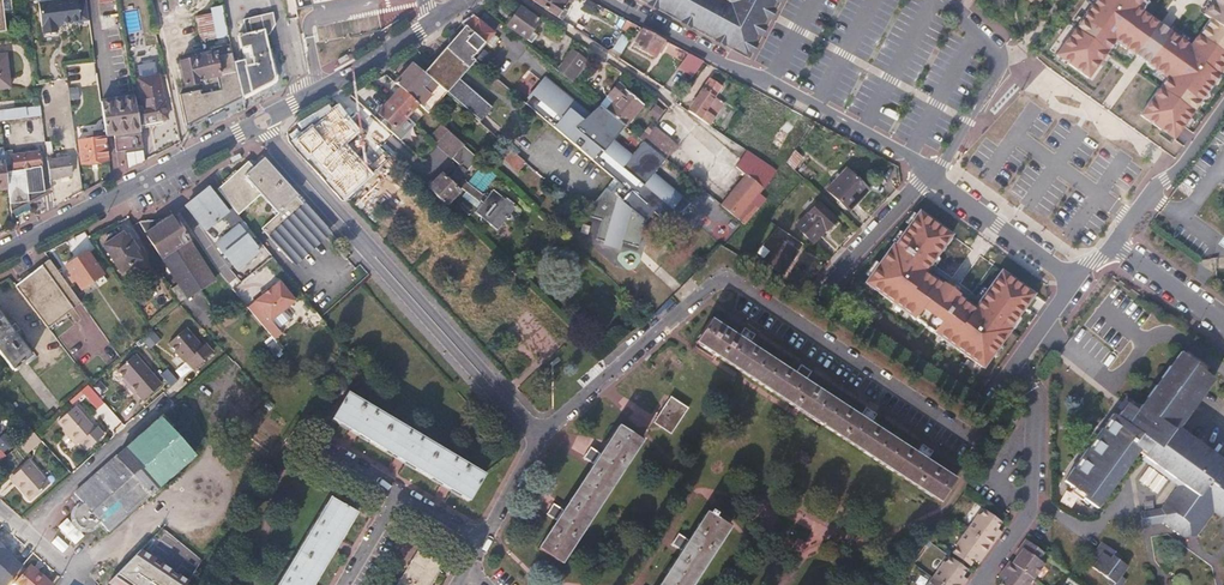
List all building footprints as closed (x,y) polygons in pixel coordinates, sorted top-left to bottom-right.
[(39,5),(43,29),(44,29),(45,36),(58,34),(57,27),(81,23),(81,22),(89,21),(86,0),(70,0),(39,5)] [(297,14),(306,11),(303,0),(294,0),(297,14)] [(556,17),(568,0),(532,0),(556,17)] [(782,0),(639,0),(749,59),(782,0)] [(1140,116),(1175,142),(1223,72),(1223,0),(1215,0),(1205,15),(1212,19),(1195,44),(1142,7),(1147,0),(1097,0),(1057,56),(1091,81),(1117,45),(1166,81),(1140,116)] [(228,35),(222,7),(211,9),(213,15),(196,18),(202,40),(228,35)] [(519,8),(507,25),(531,42),(536,35),(531,32),(538,21),(519,8)] [(275,78),(266,36),(269,36),(276,24),(273,13),(244,20),(246,34),(238,36),(241,48),(249,46),(252,64),(246,65),(244,60),(235,63),(243,98),(272,83),(275,78)] [(488,41),(494,34),(475,17),(464,25),(466,27),(486,44),(488,41)] [(632,35),(637,26),(627,20),(622,29),(632,35)] [(456,38),(450,45),(425,74),(449,95),(481,123),(492,109),(459,78),(475,60),(474,59),(486,44),(466,27),(456,38)] [(655,58),(664,40),(642,28),(633,45),(655,58)] [(621,54),(630,39),(621,34),(613,49),(621,54)] [(499,39),(494,35),(487,44),(492,48),(499,39)] [(573,81),(587,63),(572,51),(559,69),(573,81)] [(0,55),(0,89),(10,88),(6,54),(0,55)] [(243,98),(235,63),(233,54),(215,57),(215,55),(181,63),(186,85),(201,81),(201,83),(218,79),(220,90),(201,94),(201,90),(180,95),(187,126),(197,121),(217,111),(235,102),(243,98)] [(692,78),(704,62),(689,54),(680,70),(692,78)] [(449,95),(425,74),(413,64),(395,83),(401,88),(419,104),(421,107),(432,116),(449,95)] [(1072,117),(1076,111),(1072,108),(1079,97),(1047,74),(1035,91),(1072,117)] [(166,119),(158,76),(139,80),(143,102),(135,104),(139,124),(166,119)] [(546,77),(542,82),(572,106),(571,109),(586,123),(593,115),(546,77)] [(716,114),(708,109),(715,99),(722,89),(709,80),(688,112),(709,126),(716,114)] [(654,174),(666,160),(643,141),(625,126),(606,111),(600,106),(593,115),(586,123),(571,109),(572,106),(542,82),(528,100),(526,103),(633,194),(625,203),(626,204),(646,222),(654,213),(663,220),(673,217),(682,212),(691,204),(654,174)] [(625,126),(641,107),(616,86),(608,96),(614,101),(606,111),(625,126)] [(407,117),(419,104),(401,88),(389,101),(407,117)] [(614,101),(608,96),(600,106),(606,111),(614,101)] [(139,124),(135,104),(134,97),(100,101),(106,136),(115,135),(117,151),(143,147),(139,124)] [(716,114),(722,105),(715,99),(708,109),(716,114)] [(407,117),(389,101),(378,114),(383,118),(396,129),(407,117)] [(361,132),(338,104),(290,140),(308,160),(310,159),(327,178),(325,180),(344,200),(371,174),(346,146),(361,132)] [(657,122),(665,113),(655,105),(648,114),(657,122)] [(40,106),(0,111),(0,121),(41,116),(40,106)] [(1098,129),(1139,158),(1150,143),(1108,114),(1098,129)] [(415,125),(407,117),(396,129),(383,118),(380,123),(400,141),(415,125)] [(799,129),(786,120),(766,150),(775,155),(783,144),(787,147),(799,129)] [(442,138),(448,131),(441,125),(430,138),(437,144),(442,138)] [(677,146),(655,127),(643,141),(666,160),(677,146)] [(477,161),(463,148),(465,146),(448,131),(442,138),(437,144),(436,145),(459,166),(459,165),(466,172),(467,173),(477,161)] [(104,138),(78,142),(81,164),(107,161),(104,138)] [(53,155),(51,141),(45,142),(47,156),(53,155)] [(6,172),(3,148),(0,148),(0,186),(8,185),(6,172)] [(518,171),(525,162),(510,150),(502,159),(518,171)] [(44,191),(39,151),(11,155),(12,171),(6,172),(8,185),(12,211),(44,191)] [(759,195),(776,171),(747,152),(737,167),(746,176),(721,206),(744,224),(765,201),(759,195)] [(795,170),(802,159),(795,154),(789,165),(795,170)] [(71,176),(69,157),(47,160),(50,180),(71,176)] [(328,227),(305,203),(303,205),(296,197),(298,195),(264,158),(253,168),(248,163),(218,189),(233,207),(238,214),(260,194),(278,213),(262,228),(292,260),(328,227)] [(466,172),(459,165),(459,166),(446,180),(453,186),(466,172)] [(789,180),(795,170),(789,165),(782,175),(789,180)] [(868,191),(846,170),(828,189),(850,210),(868,191)] [(446,180),(441,175),(428,188),(446,205),(446,206),(459,193),(453,186),(446,180)] [(238,214),(233,207),(228,211),(208,188),(197,197),(188,205),(186,206),(204,231),(223,215),(234,228),(215,243),(237,269),(260,252),(239,225),(243,221),(238,214)] [(507,199),(495,190),(476,213),(498,230),(516,208),(515,204),(508,198),(507,199)] [(836,219),(818,203),(796,227),(813,243),(836,219)] [(948,236),(913,211),(861,283),(981,369),(1033,297),(998,272),(972,308),(921,273),(948,236)] [(149,219),(139,220),(189,299),(216,281),(170,212),(163,216),(149,219)] [(125,237),(122,232),(103,245),(123,274),(142,261),(135,250),(137,248),(128,235),(125,237)] [(678,277),(700,254),(689,243),(674,258),(668,252),(660,259),(678,277)] [(781,243),(768,265),(764,271),(780,280),(797,252),(781,243)] [(86,251),(66,265),(82,289),(103,275),(86,251)] [(768,265),(754,256),(750,263),(764,271),(768,265)] [(81,302),(50,259),(14,284),(47,327),(81,302)] [(265,295),(256,302),(272,322),(287,309),(296,302),(281,283),(265,295)] [(254,300),(256,302),(265,295),(263,293),(254,300)] [(294,318),(287,309),(272,322),(279,331),(294,318)] [(0,315),(0,352),(13,370),(31,355),(0,315)] [(695,342),(939,502),(954,479),(926,461),(932,451),(926,447),(922,445),(916,454),(870,424),(876,415),(870,411),(865,408),(859,417),(805,381),(811,372),(805,368),(800,365),(794,374),(748,344),(754,335),(749,331),(744,328),(738,337),(710,319),(695,342)] [(204,346),(187,328),(171,342),(187,361),(188,360),(196,369),(215,352),(208,343),(204,346)] [(1137,514),(1139,527),(1160,524),(1181,539),(1194,537),(1211,514),(1218,519),(1223,518),(1223,468),(1220,465),(1221,462),(1205,451),(1203,454),(1195,448),(1197,445),(1186,437),(1183,440),(1176,434),(1178,431),(1173,427),(1177,422),(1179,424),(1188,412),(1185,410),(1191,402),(1194,404),(1203,392),(1200,390),(1202,386),(1205,388),(1211,380),(1192,366),(1193,364),(1178,353),(1173,359),(1175,361),(1170,368),(1167,367),(1159,379),(1161,381),(1156,388),(1153,386),(1145,398),(1147,400),(1141,408),(1138,406),(1137,407),(1123,397),(1115,409),(1119,412),(1114,418),(1110,415),(1105,421),(1108,423),(1102,432),(1099,429),(1091,441),(1094,443),(1088,451),(1085,449),(1076,460),(1079,463),(1074,471),(1071,468),(1060,482),(1076,494),(1076,493),(1080,496),(1078,499),(1094,510),(1098,504),(1095,501),(1101,494),(1104,496),(1113,484),(1110,482),(1115,474),(1118,476),(1127,465),(1124,463),(1130,455),(1132,457),(1137,451),(1143,455),(1139,461),(1175,487),(1157,511),(1137,514)] [(160,385),(134,355),(117,370),(129,384),(127,386),(135,395),(137,393),(144,400),(160,385)] [(105,403),(89,385),(82,391),(98,409),(105,403)] [(484,473),(347,390),(331,418),(356,433),(399,458),(446,486),(468,500),(484,473)] [(688,409),(670,397),(657,417),(653,423),(670,434),(688,409)] [(96,430),(76,407),(59,422),(79,444),(96,430)] [(109,531),(194,455),(171,429),(174,425),(163,413),(74,492),(83,502),(76,509),(74,512),(74,515),(75,519),(81,527),(84,528),(87,529),(91,528),(100,521),(109,531)] [(537,548),(561,563),(641,441),(617,426),(599,453),(594,450),(590,447),(586,453),(583,458),(587,461),(592,464),(562,509),(557,506),(553,504),(550,508),(546,514),(555,520),(537,548)] [(0,438),(0,446),(2,450),(10,446),(4,436),(0,438)] [(13,475),(19,482),(16,485),(31,501),(49,485),(29,462),(13,475)] [(19,482),(13,475),(10,478),(16,485),(19,482)] [(329,496),(277,584),(312,584),(338,541),(355,512),(329,496)] [(994,530),(1000,522),(981,509),(976,516),(975,515),(965,528),(989,546),(996,536),(992,533),(994,530)] [(728,528),(705,513),(688,540),(679,534),(679,535),(676,540),(674,543),(673,545),(681,550),(658,584),(691,584),(728,528)] [(969,564),(974,557),(977,554),(981,557),(989,546),(965,528),(954,543),(956,545),(951,551),(958,556),(966,561),(969,564)] [(1039,560),(1043,553),(1024,539),(1019,546),(1022,548),(1012,563),(1033,579),(1044,564),(1039,560)] [(1121,555),(1102,541),(1092,553),(1098,558),(1092,566),(1115,582),(1127,565),(1118,558),(1121,555)] [(0,542),(0,584),(6,584),(25,564),(0,542)] [(443,565),(418,549),(396,584),(430,584),(443,565)] [(141,550),(109,583),(111,584),(188,584),(191,581),(141,550)] [(969,570),(963,566),(955,560),(947,554),(936,569),(942,573),(937,580),(943,584),(959,584),(958,584),(963,578),(969,570)] [(966,561),(958,556),(955,560),(963,566),(966,561)] [(1012,563),(1008,560),(1001,570),(1007,575),(1000,584),(1028,584),(1033,579),(1012,563)] [(29,567),(13,584),(14,584),(48,584),(29,567)]
